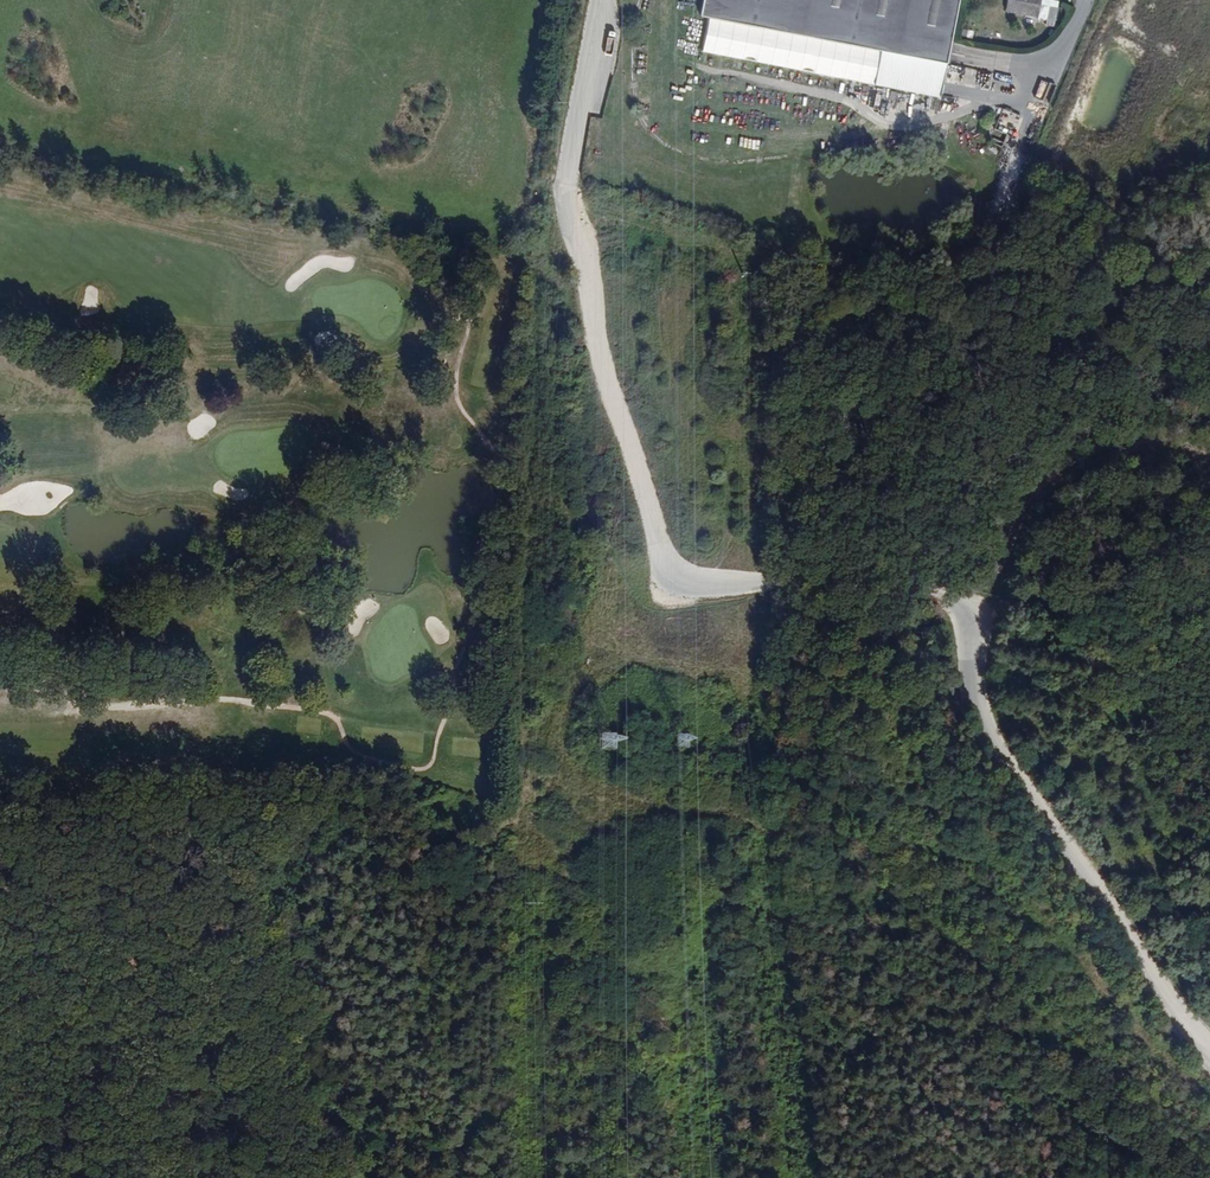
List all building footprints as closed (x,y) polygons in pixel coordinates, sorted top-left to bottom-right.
[(881,51),(875,85),(940,98),(959,0),(703,0),(700,15),(881,51)] [(1006,11),(1038,17),(1041,0),(1008,0),(1006,11)] [(1058,7),(1051,5),(1048,21),(1055,23),(1058,7)]
